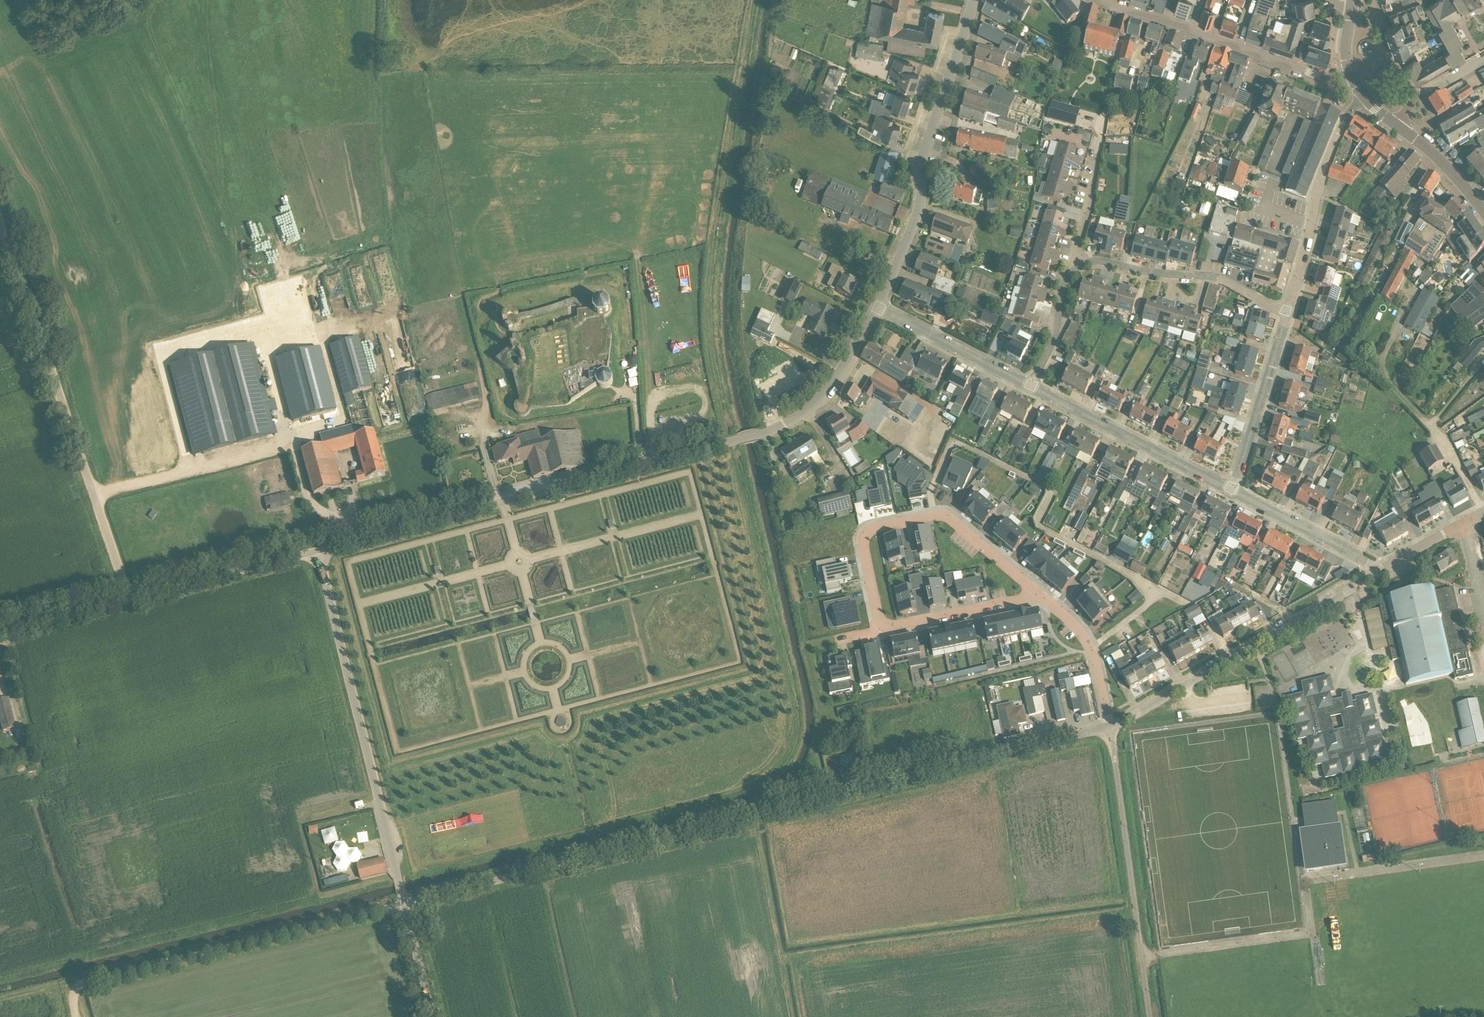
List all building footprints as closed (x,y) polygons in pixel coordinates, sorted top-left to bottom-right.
[(882,4),(873,2),(867,33),(889,37),(887,49),(925,55),(927,44),(938,46),(943,15),(929,12),(926,30),(907,27),(907,28),(901,27),(906,1),(914,3),(915,0),(883,0),(882,4)] [(1009,3),(1004,0),(983,0),(982,3),(986,4),(982,14),(1014,31),(1018,23),(1021,24),(1029,7),(1019,0),(1010,0),(1009,3)] [(1051,4),(1056,8),(1057,7),(1066,0),(1056,0),(1051,4)] [(1069,0),(1066,0),(1057,7),(1069,21),(1079,13),(1069,0)] [(1174,13),(1188,17),(1193,2),(1196,3),(1197,0),(1178,0),(1174,13)] [(1215,0),(1207,0),(1199,23),(1211,27),(1216,12),(1211,10),(1215,0)] [(1280,15),(1279,8),(1278,0),(1257,0),(1245,38),(1270,46),(1281,15),(1280,15)] [(1291,1),(1292,10),(1297,9),(1298,16),(1315,14),(1313,0),(1301,0),(1291,1)] [(1385,3),(1382,4),(1385,10),(1387,9),(1388,10),(1393,8),(1390,0),(1389,0),(1385,2),(1385,3)] [(1439,44),(1457,33),(1451,23),(1457,20),(1455,17),(1483,0),(1441,0),(1426,8),(1438,30),(1433,33),(1439,44)] [(1396,55),(1412,49),(1412,48),(1420,44),(1413,25),(1418,23),(1416,17),(1421,15),(1417,4),(1389,15),(1392,24),(1385,27),(1396,55)] [(1099,9),(1089,6),(1082,27),(1090,29),(1084,50),(1115,57),(1120,37),(1126,39),(1130,21),(1121,17),(1114,35),(1092,29),(1099,9)] [(1238,21),(1226,17),(1229,10),(1226,9),(1219,30),(1234,35),(1238,21)] [(1307,27),(1306,27),(1310,17),(1286,15),(1281,15),(1270,46),(1297,55),(1300,48),(1301,43),(1305,34),(1306,31),(1307,27)] [(1306,27),(1307,27),(1306,31),(1309,32),(1309,33),(1316,35),(1315,38),(1320,40),(1321,35),(1326,37),(1331,23),(1315,17),(1314,19),(1310,17),(1306,27)] [(1137,40),(1139,41),(1143,26),(1131,22),(1119,65),(1130,67),(1137,40)] [(1003,45),(1000,52),(1006,54),(1014,56),(1020,43),(983,25),(978,36),(992,43),(995,42),(1003,45)] [(1164,32),(1150,28),(1146,42),(1156,45),(1155,50),(1152,50),(1150,55),(1156,57),(1164,32)] [(1170,55),(1171,56),(1173,51),(1179,53),(1184,39),(1171,34),(1165,32),(1157,58),(1154,68),(1152,75),(1162,79),(1170,55)] [(1457,33),(1439,44),(1445,54),(1447,52),(1447,53),(1458,46),(1463,43),(1457,33)] [(1297,55),(1298,55),(1304,57),(1326,65),(1331,50),(1327,48),(1330,38),(1326,37),(1321,35),(1320,40),(1315,38),(1313,43),(1309,42),(1306,49),(1300,48),(1297,55)] [(884,45),(859,41),(856,56),(881,60),(884,45)] [(1002,67),(1006,54),(1000,52),(980,45),(975,59),(1002,67)] [(1211,48),(1203,46),(1202,48),(1198,47),(1192,64),(1190,67),(1195,69),(1196,69),(1198,62),(1206,65),(1211,48)] [(1458,46),(1447,53),(1453,63),(1455,67),(1466,60),(1458,46)] [(1232,55),(1214,49),(1206,74),(1213,77),(1215,70),(1217,70),(1213,82),(1214,83),(1210,94),(1218,96),(1232,55)] [(1447,52),(1445,54),(1429,63),(1436,74),(1453,63),(1447,53),(1447,52)] [(1250,61),(1232,55),(1218,96),(1213,109),(1221,112),(1225,99),(1236,102),(1239,91),(1250,61)] [(905,71),(908,64),(908,63),(895,58),(890,72),(900,76),(897,84),(914,90),(919,76),(905,71)] [(1436,74),(1429,63),(1422,67),(1418,59),(1407,65),(1418,84),(1436,74)] [(1190,83),(1195,69),(1190,67),(1192,64),(1185,61),(1179,80),(1190,83)] [(835,92),(841,77),(840,77),(843,70),(838,68),(835,75),(829,72),(823,86),(835,92)] [(972,69),(971,77),(994,86),(994,87),(998,78),(979,71),(972,69)] [(1133,80),(1120,77),(1118,88),(1130,91),(1133,80)] [(1150,80),(1137,77),(1134,87),(1147,91),(1150,80)] [(835,92),(823,86),(818,84),(812,98),(829,106),(835,92)] [(1259,114),(1278,122),(1279,122),(1279,120),(1284,122),(1288,114),(1287,112),(1285,111),(1286,109),(1290,111),(1296,96),(1290,94),(1291,91),(1286,89),(1285,91),(1271,85),(1259,114)] [(1017,96),(994,87),(994,91),(992,99),(967,91),(963,105),(1008,118),(1017,96)] [(1474,93),(1469,87),(1456,96),(1460,102),(1474,93)] [(911,99),(896,93),(888,90),(884,102),(873,98),(869,110),(878,112),(890,117),(892,109),(905,114),(911,99)] [(1252,95),(1246,106),(1255,111),(1263,95),(1254,91),(1252,95)] [(1451,101),(1446,92),(1429,102),(1438,116),(1452,107),(1449,102),(1451,101)] [(1321,106),(1296,96),(1290,111),(1311,120),(1314,121),(1321,106)] [(1084,114),(1053,106),(1049,117),(1080,126),(1084,114)] [(1195,122),(1200,107),(1196,106),(1191,121),(1195,122)] [(1305,199),(1340,115),(1321,106),(1314,121),(1311,120),(1304,138),(1308,139),(1286,191),(1305,199)] [(1444,136),(1476,117),(1471,108),(1470,106),(1455,115),(1437,126),(1444,136)] [(987,114),(963,107),(959,118),(984,126),(987,114)] [(893,118),(890,117),(878,112),(872,127),(875,128),(874,132),(861,125),(858,130),(880,143),(884,137),(895,142),(900,127),(891,124),(893,118)] [(1476,117),(1444,136),(1451,148),(1469,137),(1470,138),(1475,135),(1476,137),(1483,132),(1483,113),(1476,117)] [(1259,119),(1252,115),(1238,143),(1245,146),(1259,119)] [(1018,124),(1001,119),(998,128),(1015,134),(1018,124)] [(1286,122),(1284,122),(1279,120),(1279,122),(1278,122),(1258,168),(1265,171),(1286,122)] [(1370,129),(1356,120),(1345,135),(1360,145),(1361,142),(1370,129)] [(1054,127),(1048,124),(1049,122),(1044,122),(1043,131),(1049,135),(1054,127)] [(1362,170),(1366,164),(1384,139),(1370,129),(1361,142),(1369,148),(1362,157),(1366,160),(1360,169),(1362,170)] [(1476,137),(1483,151),(1483,132),(1476,137)] [(1019,143),(1007,140),(973,133),(973,135),(959,133),(956,146),(970,149),(970,151),(1004,157),(1016,160),(1019,143)] [(1209,138),(1206,141),(1210,145),(1214,140),(1210,136),(1209,138)] [(1382,158),(1387,162),(1397,149),(1384,139),(1366,164),(1362,170),(1369,176),(1374,170),(1373,169),(1378,162),(1382,158)] [(1079,165),(1081,159),(1074,157),(1077,149),(1059,144),(1059,145),(1056,144),(1054,151),(1057,152),(1055,158),(1079,165)] [(1261,149),(1249,144),(1245,152),(1258,158),(1261,149)] [(1238,161),(1241,154),(1236,151),(1233,158),(1238,161)] [(1387,178),(1367,201),(1366,202),(1374,209),(1381,201),(1388,193),(1389,193),(1396,199),(1407,186),(1403,182),(1421,161),(1410,152),(1394,170),(1387,178)] [(1467,163),(1483,183),(1483,154),(1467,163)] [(1069,176),(1071,169),(1078,171),(1079,165),(1055,158),(1051,171),(1069,176)] [(1209,163),(1204,159),(1201,164),(1206,168),(1209,163)] [(1211,163),(1209,170),(1246,183),(1250,171),(1232,166),(1230,170),(1211,163)] [(1361,171),(1346,164),(1344,170),(1341,169),(1336,180),(1351,185),(1361,171)] [(1206,176),(1207,177),(1219,181),(1218,185),(1225,187),(1224,188),(1242,194),(1246,183),(1209,170),(1193,165),(1186,189),(1200,194),(1206,176)] [(1381,174),(1387,178),(1394,170),(1387,165),(1381,174)] [(1332,166),(1328,177),(1336,180),(1341,169),(1332,166)] [(868,196),(853,190),(834,180),(813,171),(802,198),(843,215),(841,222),(848,225),(851,219),(865,224),(864,226),(866,226),(866,225),(889,234),(895,221),(863,209),(868,196)] [(1051,171),(1047,184),(1047,185),(1072,192),(1073,186),(1067,184),(1069,176),(1051,171)] [(1430,197),(1440,182),(1440,181),(1428,173),(1418,190),(1427,196),(1425,200),(1422,198),(1419,203),(1420,203),(1416,210),(1418,212),(1417,214),(1420,215),(1427,203),(1430,197)] [(1186,176),(1180,174),(1179,176),(1178,176),(1175,182),(1185,185),(1187,179),(1185,178),(1186,176)] [(1047,185),(1047,184),(1042,183),(1039,195),(1035,193),(1033,201),(1041,204),(1042,198),(1061,203),(1063,195),(1070,197),(1072,192),(1047,185)] [(906,194),(889,187),(883,184),(879,196),(901,205),(906,194)] [(983,193),(977,191),(958,185),(954,198),(964,202),(963,203),(972,206),(973,204),(979,206),(983,193)] [(1449,233),(1451,236),(1457,233),(1453,227),(1456,224),(1468,213),(1457,200),(1445,211),(1444,213),(1427,203),(1431,198),(1430,197),(1427,203),(1420,215),(1422,216),(1416,226),(1411,238),(1407,246),(1399,261),(1399,262),(1381,298),(1391,304),(1416,257),(1419,259),(1429,265),(1433,258),(1437,252),(1449,233)] [(996,200),(988,200),(987,212),(996,213),(996,209),(995,209),(996,200)] [(1119,203),(1115,222),(1128,224),(1131,206),(1119,203)] [(1239,211),(1218,204),(1209,233),(1233,241),(1238,228),(1234,227),(1239,211)] [(1385,215),(1364,204),(1360,213),(1381,225),(1385,215)] [(1049,206),(1047,212),(1046,212),(1042,225),(1067,232),(1069,227),(1062,225),(1064,217),(1066,211),(1049,206)] [(1338,210),(1335,220),(1351,225),(1358,227),(1364,229),(1365,225),(1360,223),(1361,219),(1354,215),(1338,210)] [(1451,236),(1457,245),(1469,265),(1477,257),(1483,248),(1483,236),(1468,213),(1456,224),(1453,227),(1457,233),(1451,236)] [(973,229),(959,224),(937,216),(931,231),(967,245),(973,229)] [(1332,230),(1348,235),(1351,225),(1335,220),(1334,220),(1335,221),(1332,230)] [(1403,223),(1394,242),(1406,248),(1414,229),(1403,223)] [(1039,239),(1056,244),(1058,236),(1065,238),(1067,232),(1042,225),(1039,239)] [(1099,226),(1094,244),(1102,246),(1100,253),(1105,254),(1112,230),(1099,226)] [(1023,229),(1012,227),(1010,237),(1021,238),(1023,229)] [(1266,236),(1238,227),(1238,228),(1233,241),(1234,241),(1231,249),(1259,258),(1262,251),(1266,236)] [(1151,229),(1147,228),(1144,239),(1136,237),(1131,256),(1143,259),(1151,229)] [(1151,229),(1143,259),(1155,262),(1160,243),(1152,241),(1155,230),(1151,229)] [(1395,234),(1384,229),(1368,261),(1357,284),(1367,289),(1395,234)] [(1126,233),(1112,230),(1105,254),(1111,256),(1113,249),(1121,251),(1126,233)] [(1328,240),(1345,245),(1348,235),(1332,230),(1329,240),(1328,240)] [(1173,241),(1168,261),(1179,264),(1188,232),(1183,231),(1180,231),(1179,236),(1182,237),(1181,243),(1173,241)] [(1188,232),(1179,264),(1191,267),(1196,247),(1189,245),(1192,233),(1188,232)] [(1160,243),(1155,262),(1166,266),(1168,261),(1173,241),(1175,234),(1170,233),(1167,245),(1160,243)] [(1262,251),(1259,258),(1252,283),(1271,289),(1282,293),(1289,270),(1288,269),(1290,266),(1292,267),(1299,244),(1286,240),(1285,241),(1266,236),(1262,251)] [(955,248),(929,239),(925,250),(950,260),(955,248)] [(1056,244),(1039,239),(1035,252),(1059,259),(1061,254),(1054,252),(1056,244)] [(1326,250),(1342,255),(1345,245),(1328,240),(1329,240),(1326,250)] [(802,243),(799,250),(820,261),(823,254),(802,243)] [(1342,255),(1326,250),(1323,260),(1339,264),(1342,255)] [(1035,252),(1031,266),(1048,271),(1051,263),(1057,265),(1059,259),(1035,252)] [(1200,252),(1197,259),(1204,261),(1207,254),(1200,252)] [(1443,255),(1437,252),(1433,258),(1438,262),(1443,255)] [(955,285),(938,278),(940,271),(936,269),(939,262),(922,255),(916,271),(927,276),(926,279),(935,283),(932,290),(950,297),(955,285)] [(1016,266),(1022,268),(1022,267),(1025,268),(1026,264),(1024,263),(1025,260),(1018,258),(1016,266)] [(1473,269),(1469,265),(1457,276),(1469,288),(1475,281),(1483,274),(1483,259),(1473,269)] [(858,284),(844,277),(847,272),(833,265),(828,275),(832,277),(828,287),(839,292),(839,293),(851,298),(858,284)] [(1323,298),(1337,303),(1341,290),(1339,289),(1342,277),(1320,271),(1315,286),(1326,289),(1323,298)] [(1419,280),(1425,286),(1433,277),(1427,271),(1419,280)] [(1473,286),(1474,286),(1450,308),(1470,332),(1483,321),(1483,276),(1473,286)] [(1041,290),(1043,282),(1026,277),(1022,290),(1046,297),(1048,292),(1041,290)] [(1099,278),(1093,277),(1091,283),(1083,281),(1078,299),(1092,303),(1099,278)] [(751,278),(743,278),(742,292),(750,292),(751,278)] [(1102,287),(1104,280),(1099,278),(1092,303),(1105,307),(1110,289),(1102,287)] [(802,287),(791,281),(782,299),(793,305),(802,287)] [(906,282),(900,296),(929,308),(931,305),(940,309),(945,298),(906,282)] [(1221,288),(1210,284),(1208,290),(1220,294),(1221,288)] [(1119,311),(1126,286),(1120,285),(1118,291),(1110,289),(1105,307),(1119,311)] [(1131,288),(1126,286),(1119,311),(1132,315),(1137,297),(1129,295),(1131,288)] [(1420,335),(1440,300),(1426,287),(1404,326),(1420,335)] [(967,291),(960,288),(956,296),(963,299),(967,291)] [(1038,301),(1044,303),(1046,297),(1022,290),(1015,288),(1011,301),(1018,303),(1018,304),(1035,309),(1038,301)] [(1220,294),(1208,290),(1206,296),(1218,300),(1220,294)] [(1218,300),(1206,296),(1205,302),(1216,305),(1218,300)] [(1163,300),(1158,298),(1156,305),(1148,303),(1142,320),(1156,325),(1163,300)] [(1337,303),(1323,298),(1320,307),(1310,304),(1305,320),(1315,322),(1313,330),(1324,333),(1328,321),(1325,321),(1327,313),(1334,315),(1337,303)] [(594,305),(594,308),(594,310),(594,312),(593,312),(589,310),(577,311),(580,363),(561,371),(572,400),(572,401),(597,385),(601,388),(603,388),(607,388),(609,387),(611,386),(612,384),(613,382),(613,381),(613,378),(612,377),(611,374),(608,372),(608,371),(612,336),(603,317),(606,317),(611,312),(611,305),(606,300),(599,300),(594,305)] [(1170,329),(1175,311),(1167,308),(1169,302),(1163,300),(1156,325),(1170,329)] [(835,313),(821,306),(820,307),(809,301),(803,313),(814,319),(808,331),(823,339),(829,328),(827,327),(829,323),(830,323),(835,313)] [(1239,301),(1237,308),(1248,311),(1250,304),(1239,301)] [(1216,305),(1205,302),(1203,308),(1214,311),(1216,305)] [(1018,304),(1018,306),(1015,317),(1014,318),(1038,324),(1040,319),(1033,317),(1035,309),(1018,304)] [(1190,308),(1184,306),(1182,313),(1175,311),(1170,329),(1183,333),(1190,308)] [(1217,307),(1215,315),(1222,317),(1224,309),(1217,307)] [(1008,316),(1010,310),(1003,308),(1000,316),(1007,318),(1008,316)] [(1202,319),(1194,316),(1196,310),(1190,308),(1183,333),(1197,336),(1202,319)] [(761,310),(748,334),(768,346),(772,337),(765,333),(774,317),(761,310)] [(1117,316),(1108,313),(1107,319),(1115,321),(1117,316)] [(1252,321),(1236,316),(1235,321),(1265,330),(1269,318),(1269,317),(1254,313),(1255,314),(1252,321)] [(1001,317),(991,314),(988,323),(998,326),(1001,317)] [(1012,323),(1005,320),(1000,331),(1007,334),(1012,323)] [(1265,330),(1235,321),(1233,326),(1249,331),(1247,337),(1262,342),(1261,342),(1265,330)] [(1070,327),(1080,333),(1083,327),(1072,322),(1070,327)] [(1018,336),(1020,331),(1014,327),(1008,337),(1015,340),(1008,355),(1020,362),(1027,349),(1026,349),(1030,342),(1018,336)] [(1062,343),(1072,349),(1078,338),(1080,333),(1070,327),(1067,333),(1062,343)] [(1351,328),(1341,347),(1348,351),(1358,332),(1351,328)] [(1432,335),(1423,330),(1421,333),(1430,339),(1432,335)] [(372,389),(358,338),(333,345),(330,346),(331,350),(343,397),(344,396),(344,397),(362,392),(372,389)] [(1481,350),(1483,349),(1483,338),(1474,342),(1457,363),(1458,363),(1453,370),(1458,374),(1463,367),(1467,370),(1482,351),(1481,350)] [(1239,342),(1228,339),(1226,345),(1237,349),(1239,342)] [(269,414),(272,413),(277,412),(274,400),(268,401),(266,402),(251,345),(172,366),(195,457),(275,436),(269,414)] [(871,345),(862,359),(864,361),(905,385),(913,372),(913,371),(908,368),(871,345)] [(1293,360),(1308,365),(1310,357),(1318,360),(1319,355),(1297,348),(1293,360)] [(1258,354),(1243,349),(1239,362),(1254,366),(1258,354)] [(318,350),(278,360),(294,421),(323,413),(321,404),(332,401),(318,350)] [(1076,354),(1071,351),(1066,362),(1071,364),(1076,354)] [(1197,369),(1208,372),(1212,360),(1210,359),(1211,354),(1202,351),(1197,369)] [(1332,357),(1324,351),(1321,356),(1323,358),(1322,362),(1327,364),(1332,357)] [(1197,354),(1191,352),(1188,359),(1195,361),(1197,354)] [(912,362),(908,368),(913,371),(913,372),(925,379),(927,375),(939,381),(943,373),(947,365),(926,353),(924,357),(916,353),(912,362)] [(1337,358),(1346,365),(1350,360),(1341,353),(1337,358)] [(630,369),(639,368),(638,357),(629,358),(630,369)] [(1179,368),(1183,361),(1182,361),(1178,358),(1174,365),(1179,368)] [(1254,366),(1239,362),(1234,360),(1224,358),(1223,363),(1232,365),(1238,367),(1236,374),(1251,379),(1251,378),(1250,378),(1254,366)] [(1308,365),(1293,360),(1290,372),(1312,379),(1314,375),(1306,372),(1308,365)] [(791,362),(777,370),(780,376),(761,386),(770,400),(793,387),(789,381),(798,376),(791,362)] [(1074,389),(1082,373),(1070,367),(1062,383),(1074,389)] [(1106,370),(1101,367),(1096,377),(1101,380),(1106,370)] [(1192,387),(1203,391),(1209,372),(1208,372),(1197,369),(1192,387)] [(950,385),(947,392),(959,398),(955,404),(963,408),(966,402),(973,388),(967,385),(972,377),(958,370),(950,385)] [(1094,379),(1082,373),(1074,389),(1085,395),(1094,379)] [(848,386),(841,398),(855,406),(860,409),(864,404),(867,406),(873,396),(891,407),(890,409),(909,420),(915,424),(924,408),(918,405),(899,393),(898,395),(871,379),(861,395),(849,387),(848,386)] [(1316,386),(1326,389),(1328,389),(1329,384),(1327,383),(1328,381),(1318,379),(1316,386)] [(1108,407),(1115,395),(1108,391),(1112,385),(1107,382),(1097,401),(1108,407)] [(477,383),(426,395),(430,413),(481,400),(477,383)] [(973,404),(969,414),(982,420),(985,414),(986,412),(987,412),(998,391),(984,383),(977,397),(973,404)] [(1149,386),(1142,383),(1136,394),(1142,397),(1149,386)] [(1283,395),(1298,400),(1300,392),(1307,395),(1309,390),(1286,383),(1283,395)] [(1223,396),(1229,398),(1243,402),(1247,391),(1247,390),(1232,386),(1230,393),(1214,388),(1214,389),(1212,393),(1223,396)] [(1314,392),(1324,395),(1326,389),(1316,386),(1314,392)] [(1129,394),(1124,391),(1121,398),(1115,395),(1108,407),(1119,413),(1129,394)] [(1223,396),(1212,393),(1211,398),(1211,399),(1222,402),(1223,396)] [(1279,407),(1300,414),(1302,414),(1303,409),(1295,407),(1298,400),(1283,395),(1279,407)] [(985,429),(982,436),(986,438),(993,424),(994,424),(999,414),(1000,415),(1000,414),(1001,412),(1012,418),(1013,417),(1021,402),(1009,396),(1005,404),(999,401),(991,417),(985,429)] [(1196,396),(1189,399),(1191,406),(1198,403),(1196,396)] [(1183,401),(1176,397),(1170,408),(1178,412),(1183,401)] [(1243,402),(1229,398),(1227,404),(1225,411),(1240,415),(1239,415),(1243,402)] [(1148,412),(1141,408),(1145,402),(1140,400),(1130,418),(1141,424),(1148,412)] [(1013,417),(1012,418),(1024,424),(1024,423),(1032,408),(1021,402),(1013,417)] [(1207,410),(1207,411),(1210,412),(1217,414),(1219,409),(1208,406),(1207,410)] [(1148,412),(1141,424),(1152,430),(1162,411),(1156,408),(1153,415),(1148,412)] [(1216,417),(1209,413),(1203,423),(1211,426),(1216,417)] [(979,426),(985,429),(991,417),(985,414),(982,420),(979,426)] [(1035,429),(1035,430),(1046,436),(1047,435),(1055,420),(1043,414),(1035,429)] [(1175,423),(1178,416),(1174,414),(1163,435),(1174,441),(1181,427),(1175,423)] [(1314,417),(1305,414),(1303,420),(1313,423),(1314,417)] [(1470,425),(1479,420),(1476,415),(1468,419),(1470,425)] [(835,419),(827,424),(836,438),(846,434),(852,442),(858,439),(859,441),(865,436),(869,429),(859,422),(855,427),(850,430),(842,417),(836,421),(835,419)] [(1236,421),(1225,418),(1222,423),(1230,426),(1227,432),(1230,433),(1236,421)] [(1272,431),(1287,435),(1289,430),(1296,432),(1297,429),(1298,426),(1276,419),(1272,431)] [(1043,442),(1042,443),(1054,449),(1055,448),(1057,444),(1062,447),(1064,444),(1063,444),(1058,441),(1066,426),(1055,420),(1047,435),(1046,436),(1043,442)] [(1310,424),(1310,423),(1304,421),(1303,420),(1302,421),(1301,426),(1300,427),(1308,430),(1310,424)] [(1195,424),(1191,422),(1187,430),(1181,427),(1174,441),(1184,446),(1195,424)] [(1017,435),(1012,445),(1018,448),(1023,440),(1028,429),(1023,427),(1018,436),(1017,435)] [(1023,440),(1018,448),(1023,451),(1032,436),(1033,432),(1028,429),(1023,440)] [(385,476),(372,431),(302,450),(314,495),(344,487),(339,470),(337,471),(332,453),(357,446),(364,473),(355,475),(357,483),(385,476)] [(578,431),(542,440),(539,431),(522,435),(521,434),(515,436),(517,442),(494,448),(498,464),(513,459),(514,464),(529,460),(534,478),(534,479),(587,466),(578,431)] [(1069,447),(1080,453),(1088,437),(1077,431),(1070,445),(1069,446),(1069,447)] [(1206,440),(1210,433),(1205,431),(1194,452),(1205,457),(1212,443),(1206,440)] [(1272,431),(1268,442),(1283,447),(1291,449),(1293,442),(1286,440),(1287,435),(1272,431)] [(1473,436),(1475,440),(1483,436),(1483,431),(1473,436)] [(1313,436),(1300,432),(1299,438),(1311,442),(1313,436)] [(782,452),(792,470),(791,471),(799,484),(816,474),(815,472),(819,469),(812,457),(818,453),(807,436),(797,443),(798,445),(783,453),(782,452)] [(1088,437),(1080,453),(1092,459),(1100,443),(1088,437)] [(1212,443),(1205,457),(1215,462),(1226,441),(1221,439),(1218,446),(1212,443)] [(1062,447),(1057,457),(1062,459),(1065,454),(1067,450),(1069,447),(1069,446),(1064,443),(1064,444),(1062,447)] [(1054,449),(1052,454),(1057,457),(1062,447),(1057,444),(1055,448),(1054,449)] [(1435,447),(1420,456),(1429,472),(1444,463),(1435,447)] [(1267,448),(1263,460),(1270,463),(1274,450),(1267,448)] [(1292,456),(1305,460),(1308,453),(1294,448),(1292,456)] [(1111,449),(1103,465),(1114,471),(1121,457),(1122,455),(1111,449)] [(1317,455),(1308,453),(1305,460),(1309,461),(1317,455)] [(1114,471),(1111,475),(1112,476),(1111,476),(1122,482),(1113,499),(1120,502),(1125,492),(1130,482),(1125,479),(1125,478),(1134,461),(1122,455),(1121,457),(1114,471)] [(982,459),(977,469),(983,472),(990,463),(982,459)] [(902,460),(894,471),(896,472),(911,483),(908,487),(908,490),(910,501),(923,499),(922,493),(921,490),(926,483),(925,477),(906,463),(902,460)] [(1083,471),(1071,495),(1079,498),(1088,480),(1096,464),(1090,461),(1088,466),(1085,472),(1083,471)] [(1483,478),(1480,470),(1477,472),(1472,461),(1464,465),(1471,479),(1476,476),(1483,492),(1483,478)] [(1320,467),(1309,462),(1308,463),(1302,474),(1303,474),(1313,480),(1320,467)] [(943,485),(942,486),(944,487),(948,488),(949,489),(949,488),(955,491),(957,493),(959,489),(961,490),(963,491),(964,490),(963,489),(973,469),(973,468),(972,467),(968,465),(966,470),(957,466),(958,465),(954,464),(954,463),(953,463),(952,464),(943,485)] [(1074,463),(1060,497),(1068,500),(1082,466),(1074,463)] [(1283,469),(1277,466),(1273,463),(1262,484),(1273,490),(1280,476),(1279,476),(1283,469)] [(1096,464),(1088,480),(1096,484),(1099,478),(1097,477),(1102,467),(1096,464)] [(1303,474),(1302,474),(1298,472),(1285,465),(1283,469),(1279,476),(1280,476),(1273,490),(1283,495),(1290,482),(1296,486),(1303,474)] [(1145,466),(1137,482),(1148,488),(1156,472),(1145,466)] [(859,476),(864,473),(860,467),(855,470),(859,476)] [(1043,467),(1037,478),(1044,482),(1050,471),(1043,467)] [(859,493),(856,493),(858,503),(869,501),(871,510),(874,510),(874,509),(878,508),(884,507),(892,505),(885,472),(875,474),(878,491),(869,493),(867,488),(862,489),(862,491),(859,493)] [(1148,488),(1145,493),(1157,500),(1153,507),(1152,510),(1157,512),(1158,509),(1166,495),(1161,492),(1168,478),(1156,472),(1148,488)] [(977,479),(981,483),(985,478),(981,474),(977,479)] [(1343,480),(1332,474),(1326,487),(1336,493),(1343,480)] [(1314,494),(1309,491),(1313,484),(1307,480),(1296,502),(1307,507),(1314,494)] [(1125,492),(1130,495),(1135,485),(1136,484),(1130,482),(1125,492)] [(1157,512),(1156,514),(1161,517),(1168,503),(1178,508),(1179,508),(1181,503),(1189,489),(1178,483),(1177,486),(1172,483),(1166,495),(1158,509),(1157,512)] [(1435,483),(1423,490),(1427,497),(1421,501),(1432,521),(1445,513),(1436,498),(1442,495),(1435,483)] [(1462,488),(1455,492),(1451,484),(1443,489),(1448,496),(1454,508),(1468,500),(1462,488)] [(972,501),(964,511),(974,519),(987,503),(978,496),(981,492),(976,487),(968,497),(972,501)] [(1178,508),(1177,511),(1189,516),(1187,519),(1186,518),(1179,531),(1185,535),(1185,534),(1191,521),(1195,514),(1200,505),(1196,503),(1200,495),(1189,489),(1181,503),(1179,508),(1178,508)] [(1329,493),(1324,490),(1320,497),(1314,494),(1307,507),(1318,513),(1329,493)] [(1343,526),(1350,512),(1351,512),(1355,506),(1344,500),(1346,497),(1337,492),(1331,503),(1340,507),(1332,521),(1343,526)] [(288,493),(264,499),(267,511),(291,505),(288,493)] [(849,493),(818,501),(822,517),(835,514),(848,511),(853,509),(850,495),(849,493)] [(1368,496),(1361,493),(1356,502),(1364,506),(1368,496)] [(1432,521),(1421,501),(1408,508),(1401,496),(1395,499),(1397,503),(1398,503),(1401,509),(1405,516),(1410,513),(1419,528),(1432,521)] [(1200,505),(1195,514),(1200,516),(1201,514),(1212,519),(1215,515),(1220,505),(1209,500),(1205,507),(1200,505)] [(1099,501),(1095,509),(1101,512),(1105,504),(1099,501)] [(987,503),(974,519),(983,527),(996,512),(987,503)] [(1397,503),(1392,506),(1395,512),(1401,509),(1398,503),(1397,503)] [(1210,527),(1208,532),(1217,537),(1219,532),(1220,533),(1219,534),(1224,536),(1232,521),(1227,519),(1231,511),(1220,505),(1215,515),(1212,519),(1212,520),(1210,525),(1209,527),(1210,527)] [(1366,512),(1361,509),(1358,516),(1351,512),(1350,512),(1343,526),(1355,532),(1366,512)] [(1050,516),(1046,522),(1054,527),(1057,520),(1050,516)] [(1224,536),(1219,545),(1224,548),(1229,538),(1240,544),(1244,536),(1243,536),(1251,521),(1240,516),(1236,524),(1232,521),(1224,536)] [(1408,534),(1399,518),(1389,524),(1398,540),(1408,534)] [(1194,519),(1190,526),(1194,528),(1198,521),(1194,519)] [(1008,521),(995,536),(1004,545),(1017,529),(1008,521)] [(1245,554),(1237,569),(1244,573),(1248,566),(1256,550),(1255,550),(1262,537),(1258,535),(1262,527),(1251,521),(1243,536),(1244,536),(1240,544),(1249,549),(1246,555),(1245,554)] [(1398,540),(1389,524),(1378,531),(1387,547),(1398,540)] [(919,552),(912,553),(914,566),(921,565),(920,556),(936,552),(931,527),(914,530),(919,552)] [(1017,529),(1004,545),(1014,553),(1027,537),(1018,529),(1017,529)] [(1372,533),(1366,530),(1363,537),(1369,540),(1372,533)] [(1256,550),(1248,566),(1255,569),(1262,555),(1261,554),(1265,547),(1274,552),(1282,538),(1271,532),(1267,540),(1262,537),(1255,550),(1256,550)] [(1351,541),(1357,545),(1363,535),(1356,532),(1351,541)] [(901,533),(884,537),(890,562),(905,559),(906,559),(905,553),(901,533)] [(1283,560),(1274,576),(1280,579),(1282,575),(1293,554),(1293,553),(1289,551),(1293,543),(1282,538),(1274,552),(1286,558),(1284,561),(1283,560)] [(1165,540),(1159,550),(1165,553),(1171,543),(1165,540)] [(1031,541),(1023,550),(1029,555),(1037,546),(1031,541)] [(1098,544),(1095,550),(1102,554),(1105,547),(1098,544)] [(1121,544),(1114,557),(1129,564),(1136,551),(1121,544)] [(1180,545),(1177,550),(1178,550),(1190,556),(1192,552),(1193,552),(1180,545)] [(1293,554),(1282,575),(1289,578),(1297,564),(1305,568),(1313,554),(1302,548),(1298,556),(1293,554)] [(1041,550),(1028,565),(1037,572),(1050,557),(1041,550)] [(1458,563),(1451,551),(1434,561),(1441,573),(1458,563)] [(911,552),(905,553),(906,559),(905,559),(907,568),(914,566),(912,553),(911,552)] [(1306,568),(1302,575),(1315,582),(1316,582),(1318,579),(1325,582),(1333,567),(1332,567),(1323,562),(1325,560),(1313,554),(1305,568),(1306,568)] [(1037,572),(1037,573),(1045,580),(1058,564),(1050,557),(1037,572)] [(835,560),(817,564),(819,574),(823,573),(827,592),(828,594),(842,591),(840,584),(847,582),(852,582),(851,577),(853,576),(851,566),(849,567),(849,566),(837,568),(835,560)] [(1135,561),(1130,570),(1143,577),(1147,567),(1135,561)] [(1058,564),(1045,580),(1052,585),(1054,587),(1055,586),(1067,571),(1058,564)] [(1200,565),(1193,579),(1201,583),(1208,569),(1200,565)] [(1339,572),(1342,577),(1350,573),(1343,569),(1339,572)] [(1055,586),(1054,587),(1056,589),(1062,594),(1075,578),(1067,571),(1055,586)] [(954,574),(945,576),(948,588),(956,587),(959,600),(984,595),(981,579),(956,584),(954,574)] [(924,575),(916,576),(919,590),(926,589),(925,583),(926,583),(924,575)] [(1086,575),(1080,582),(1084,587),(1091,581),(1086,575)] [(916,576),(910,577),(912,586),(913,592),(919,590),(916,576)] [(1214,577),(1210,587),(1215,589),(1220,580),(1214,577)] [(926,583),(925,583),(926,589),(930,609),(947,606),(941,580),(926,583)] [(1088,596),(1078,604),(1086,614),(1105,598),(1093,584),(1084,591),(1088,596)] [(912,586),(895,590),(901,615),(917,612),(913,592),(912,586)] [(1474,676),(1470,661),(1453,588),(1435,592),(1434,587),(1386,598),(1387,603),(1379,605),(1393,661),(1400,660),(1406,685),(1449,675),(1454,674),(1455,680),(1474,676)] [(1138,591),(1133,595),(1138,601),(1143,597),(1138,591)] [(1236,596),(1227,601),(1230,606),(1234,614),(1242,628),(1251,623),(1243,609),(1239,602),(1236,596)] [(1218,614),(1212,617),(1215,621),(1216,624),(1224,638),(1233,633),(1225,619),(1225,618),(1222,612),(1218,606),(1213,597),(1210,600),(1214,608),(1218,614)] [(1105,598),(1086,614),(1093,624),(1113,608),(1105,598)] [(845,600),(825,605),(828,616),(835,614),(838,629),(860,624),(856,605),(851,606),(846,607),(845,600)] [(1252,604),(1243,609),(1251,623),(1260,618),(1252,604)] [(1198,605),(1184,613),(1189,622),(1192,627),(1196,625),(1193,619),(1203,614),(1198,605)] [(1364,611),(1373,650),(1389,646),(1380,608),(1364,611)] [(1027,613),(1031,632),(1043,630),(1038,610),(1027,613)] [(1027,612),(1017,615),(1021,635),(1031,632),(1027,613),(1027,612)] [(1225,618),(1225,619),(1233,633),(1242,628),(1234,614),(1225,618)] [(1017,615),(1006,617),(1010,637),(1021,635),(1017,615)] [(1006,617),(995,619),(999,639),(1010,637),(1006,617)] [(995,619),(984,622),(988,641),(999,639),(995,619)] [(1189,630),(1183,632),(1187,640),(1195,654),(1204,649),(1196,635),(1192,627),(1189,622),(1186,624),(1189,630)] [(973,624),(961,626),(965,646),(977,644),(973,624)] [(961,626),(951,629),(955,648),(965,646),(961,626)] [(951,628),(940,630),(940,631),(944,650),(955,648),(951,629),(951,628)] [(1175,630),(1171,632),(1174,637),(1178,644),(1178,645),(1186,659),(1195,654),(1187,640),(1183,632),(1178,635),(1175,630)] [(1196,635),(1204,649),(1213,644),(1205,630),(1196,635)] [(940,631),(929,633),(933,653),(944,650),(940,631)] [(916,636),(904,638),(908,658),(920,656),(921,660),(927,659),(925,647),(919,648),(916,636)] [(894,653),(888,655),(891,666),(909,663),(908,658),(904,638),(892,641),(894,653)] [(1178,645),(1169,650),(1177,664),(1186,659),(1178,645)] [(861,665),(858,665),(861,679),(871,677),(872,681),(883,679),(884,681),(890,680),(887,665),(881,666),(880,663),(881,663),(878,648),(863,651),(863,653),(859,654),(860,659),(861,665)] [(838,654),(828,656),(829,662),(828,663),(833,684),(833,685),(836,684),(838,694),(853,691),(848,668),(852,668),(849,654),(848,654),(848,655),(843,656),(843,655),(842,656),(843,660),(843,661),(840,662),(839,660),(838,654)] [(1159,655),(1149,660),(1158,675),(1167,670),(1159,655)] [(1122,667),(1118,668),(1122,675),(1130,690),(1139,685),(1131,670),(1128,663),(1124,658),(1121,660),(1124,665),(1122,667)] [(1149,660),(1140,665),(1148,680),(1158,675),(1149,660)] [(1140,665),(1131,670),(1139,685),(1148,680),(1140,665)] [(987,666),(970,670),(971,675),(988,671),(987,666)] [(930,669),(923,671),(925,681),(932,679),(930,669)] [(1089,689),(1076,691),(1074,678),(1069,679),(1068,673),(1058,675),(1059,681),(1065,680),(1067,692),(1069,692),(1073,712),(1080,711),(1081,716),(1093,714),(1089,689)] [(949,675),(933,679),(934,684),(945,681),(950,680),(949,675)] [(1326,779),(1372,768),(1371,761),(1387,758),(1379,721),(1376,722),(1375,717),(1377,716),(1372,695),(1356,699),(1357,703),(1353,704),(1350,693),(1342,695),(1343,701),(1338,702),(1339,706),(1334,708),(1331,693),(1334,693),(1330,676),(1316,680),(1301,683),(1304,694),(1288,698),(1298,741),(1307,739),(1313,767),(1322,765),(1326,779)] [(1061,690),(1052,691),(1055,721),(1064,720),(1061,690)] [(0,700),(0,718),(3,731),(16,727),(8,698),(0,700)] [(1459,705),(1466,734),(1463,735),(1465,745),(1483,741),(1483,740),(1475,701),(1459,705)] [(1013,704),(997,707),(1004,738),(1015,736),(1014,731),(1019,730),(1018,725),(1026,723),(1023,707),(1014,709),(1013,704)] [(1396,747),(1400,765),(1407,764),(1403,746),(1396,747)] [(1080,791),(1064,794),(1063,794),(1064,795),(1066,802),(1065,802),(1082,799),(1082,798),(1081,798),(1080,791),(1079,791),(1080,791)] [(1015,794),(1003,797),(1005,805),(1017,802),(1015,794)] [(1082,799),(1065,802),(1065,803),(1066,802),(1067,809),(1067,810),(1083,806),(1081,799),(1082,799)] [(1335,800),(1302,805),(1305,830),(1302,831),(1307,870),(1323,868),(1322,865),(1343,862),(1335,800)] [(1033,802),(1016,805),(1016,806),(1017,805),(1018,813),(1035,809),(1034,809),(1032,802),(1033,802)] [(1083,806),(1067,810),(1068,810),(1069,817),(1085,814),(1085,813),(1083,806),(1084,806),(1083,806)] [(1035,809),(1018,813),(1019,813),(1020,820),(1036,817),(1036,816),(1036,817),(1034,810),(1035,810),(1035,809)] [(1085,814),(1069,817),(1069,818),(1069,817),(1071,824),(1070,824),(1070,825),(1087,821),(1086,821),(1085,814)] [(1036,817),(1020,820),(1020,821),(1022,828),(1021,828),(1038,824),(1037,824),(1036,817)] [(1087,821),(1070,825),(1071,825),(1072,832),(1089,828),(1088,828),(1086,821),(1087,821)] [(1038,824),(1021,828),(1022,828),(1024,835),(1023,835),(1040,832),(1040,831),(1039,832),(1038,825),(1038,824)] [(318,826),(309,827),(310,834),(319,833),(318,826)] [(1089,828),(1072,832),(1073,832),(1074,840),(1090,836),(1088,829),(1089,829),(1089,828)] [(1040,832),(1023,835),(1023,836),(1024,836),(1025,842),(1025,843),(1041,839),(1039,832),(1040,832)] [(1041,839),(1025,843),(1027,850),(1026,850),(1027,851),(1043,847),(1043,848),(1043,847),(1041,840),(1041,839)] [(383,859),(358,866),(361,879),(387,873),(383,859)]
